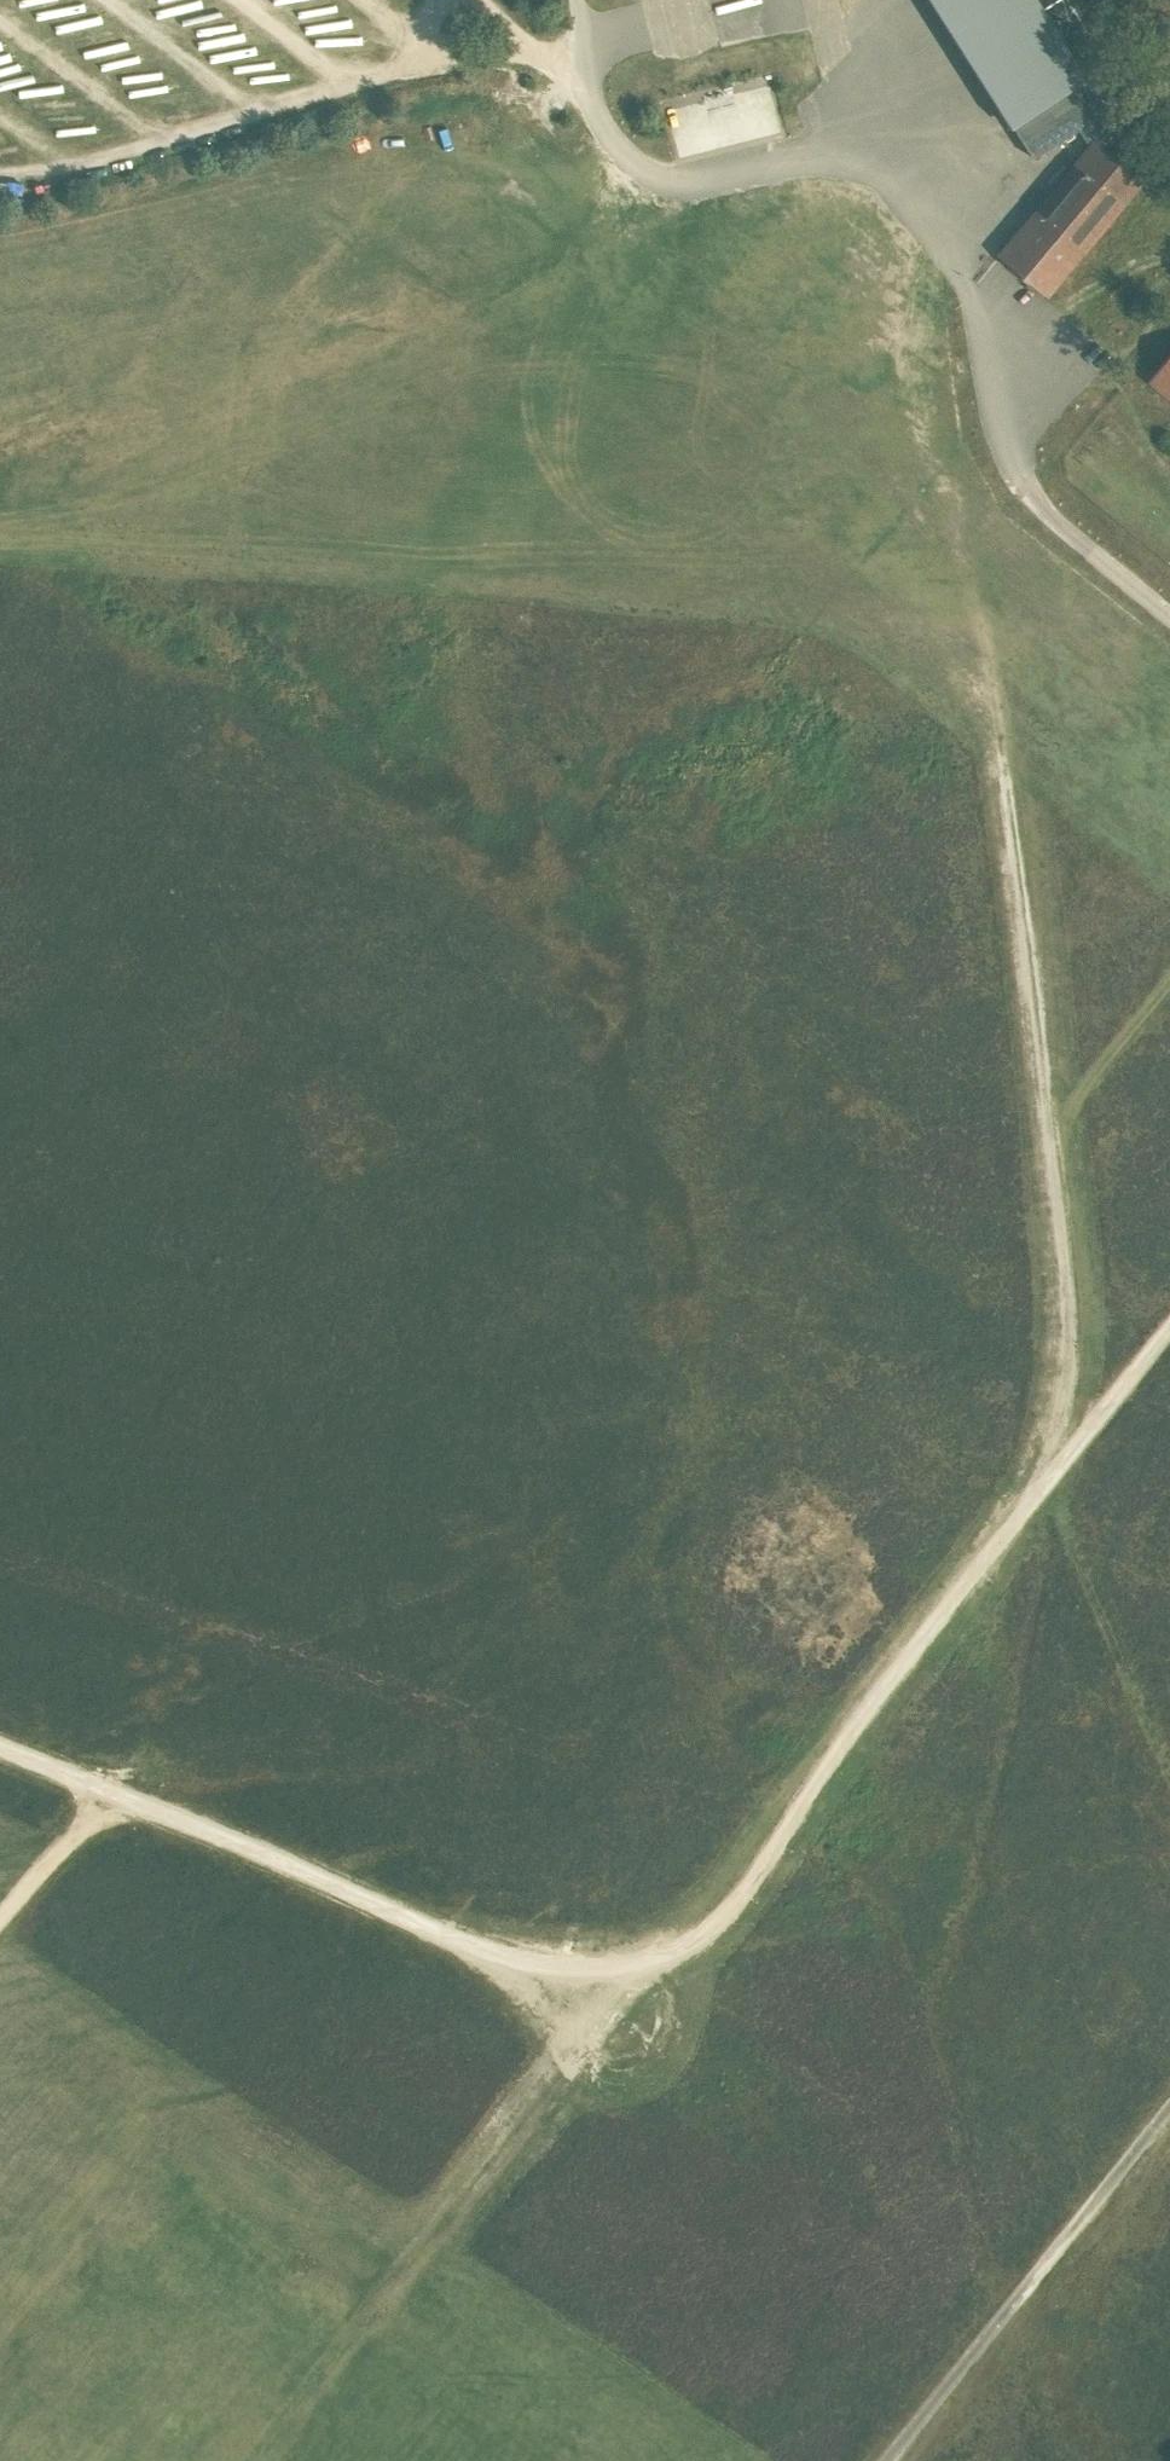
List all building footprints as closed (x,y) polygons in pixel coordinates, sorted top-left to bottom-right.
[(1089,83),(1035,0),(932,0),(1012,126),(1013,125),(1034,158),(1080,129),(1091,146),(1096,140),(1103,146),(1122,134),(1113,121),(1121,116),(1096,79),(1089,83)] [(654,55),(679,51),(676,36),(651,40),(654,55)] [(1143,179),(1103,146),(1096,140),(1091,146),(1000,255),(1047,294),(1143,179)] [(1169,396),(1169,353),(1149,378),(1169,396)]
